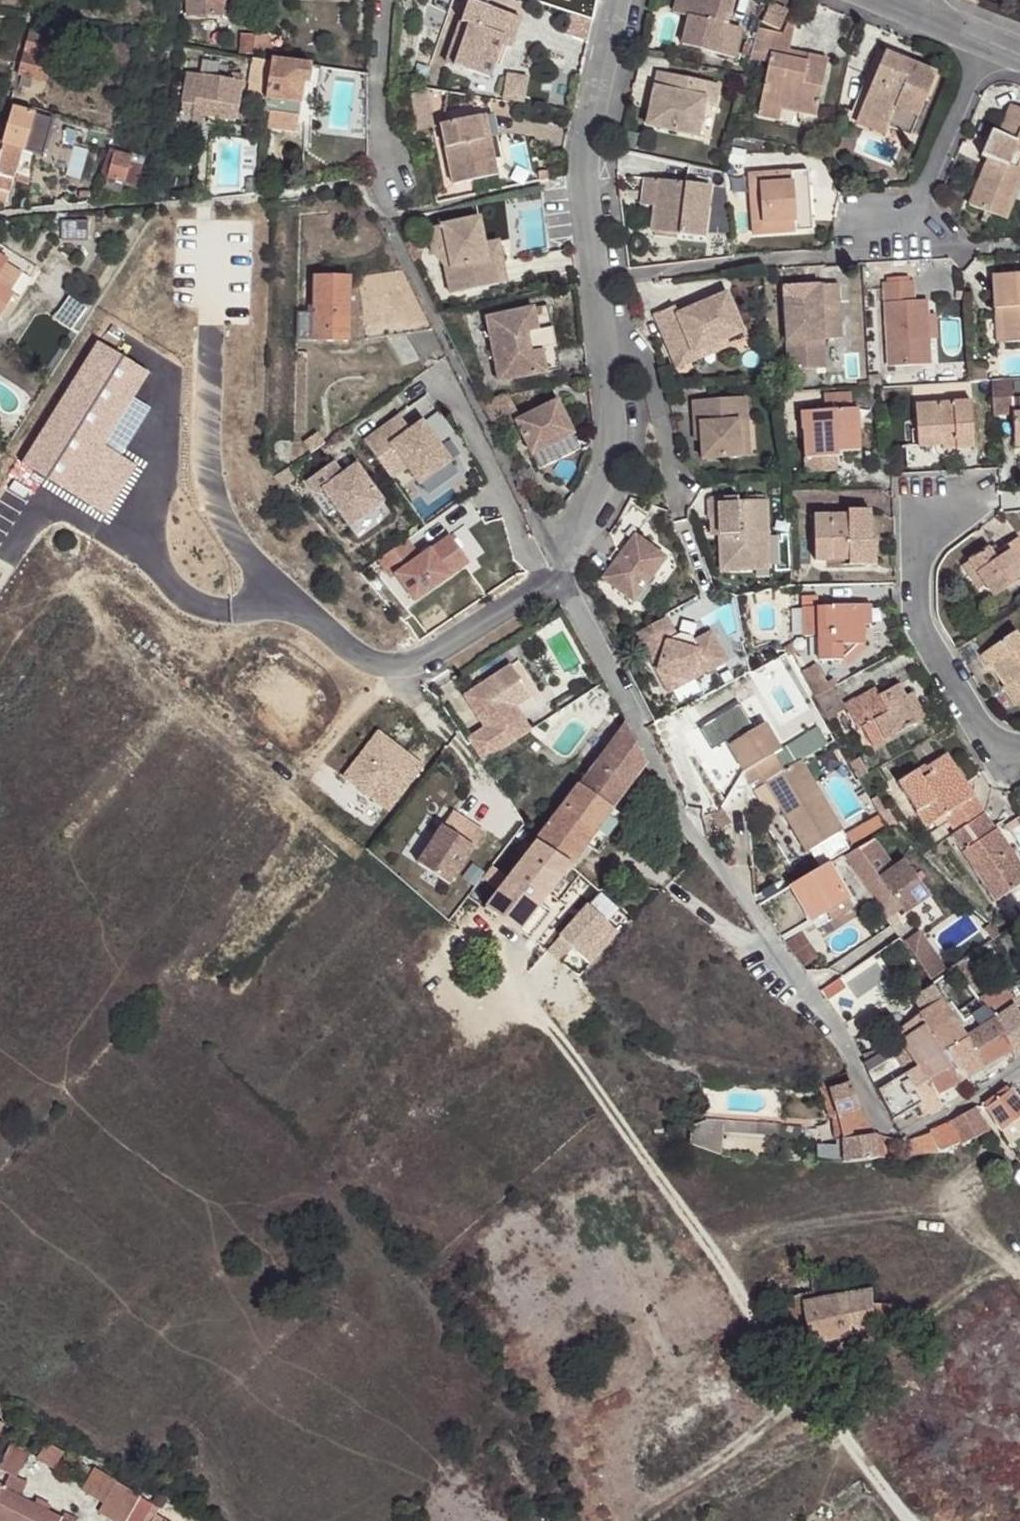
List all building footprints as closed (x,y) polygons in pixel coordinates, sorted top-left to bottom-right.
[(188,16),(238,15),(237,0),(187,0),(188,16)] [(673,13),(682,15),(686,0),(677,0),(673,13)] [(682,15),(686,16),(692,18),(688,31),(685,31),(681,45),(734,59),(742,30),(726,26),(722,25),(725,15),(729,16),(733,0),(686,0),(682,15)] [(489,79),(501,45),(511,16),(469,1),(447,64),(489,79)] [(770,4),(762,22),(779,30),(787,11),(770,4)] [(520,19),(511,16),(501,45),(510,48),(520,19)] [(685,31),(688,31),(692,18),(686,16),(682,30),(685,31)] [(759,28),(752,52),(770,56),(769,61),(761,105),(782,110),(816,117),(828,60),(808,56),(807,63),(788,59),(789,51),(795,26),(787,25),(782,34),(759,28)] [(51,37),(29,31),(17,75),(22,77),(32,79),(39,81),(51,37)] [(269,36),(242,35),(240,54),(268,57),(269,36)] [(158,43),(149,41),(148,49),(168,53),(169,46),(158,43)] [(789,51),(788,59),(807,63),(808,56),(789,51)] [(752,52),(751,57),(758,59),(769,61),(770,56),(752,52)] [(885,52),(882,60),(904,69),(907,62),(885,52)] [(271,63),(254,60),(248,97),(266,99),(271,63)] [(310,66),(271,60),(271,63),(266,99),(264,113),(266,113),(298,118),(303,84),(307,85),(310,66)] [(888,127),(890,123),(912,133),(925,100),(921,98),(932,72),(907,62),(904,69),(882,60),(859,115),(888,127)] [(298,118),(266,113),(266,116),(265,117),(314,124),(322,67),(310,66),(307,85),(303,84),(298,118)] [(652,102),(655,103),(661,73),(657,72),(651,102),(652,102)] [(932,72),(921,98),(925,100),(936,74),(932,72)] [(231,81),(188,73),(181,111),(235,120),(241,83),(231,81)] [(232,73),(231,81),(241,83),(242,75),(232,73)] [(652,102),(647,126),(698,137),(705,106),(715,108),(720,86),(661,73),(655,103),(652,102)] [(502,100),(524,101),(526,76),(504,74),(502,100)] [(22,77),(20,86),(29,88),(32,79),(22,77)] [(761,105),(758,116),(779,121),(782,110),(761,105)] [(1002,197),(1014,202),(1019,186),(1019,109),(1011,105),(999,134),(992,131),(981,157),(988,159),(969,205),(995,216),(1002,197)] [(31,158),(32,153),(33,149),(24,146),(34,114),(14,109),(8,127),(3,148),(0,156),(0,199),(2,193),(2,192),(10,194),(13,180),(16,171),(20,172),(17,181),(30,184),(31,158)] [(417,131),(433,128),(430,112),(414,115),(417,131)] [(50,119),(34,114),(24,146),(33,149),(32,153),(39,155),(50,119)] [(493,115),(479,118),(483,139),(489,138),(494,162),(501,161),(493,115)] [(859,115),(855,124),(885,137),(888,127),(859,115)] [(479,118),(441,125),(453,185),(496,177),(494,162),(489,138),(483,139),(479,118)] [(890,123),(888,127),(910,137),(912,133),(890,123)] [(4,125),(0,137),(0,147),(3,148),(8,127),(4,125)] [(64,128),(64,145),(74,146),(78,132),(64,128)] [(367,141),(338,142),(338,168),(368,167),(367,141)] [(109,151),(100,176),(107,178),(114,153),(109,151)] [(130,156),(114,153),(107,178),(123,182),(130,156)] [(143,161),(130,156),(123,182),(136,186),(143,161)] [(749,175),(753,234),(796,231),(812,230),(811,212),(794,213),(793,191),(809,190),(808,172),(792,173),(749,175)] [(107,178),(105,187),(120,191),(123,182),(107,178)] [(644,179),(640,206),(654,207),(651,232),(705,239),(711,187),(644,179)] [(256,180),(244,181),(246,195),(257,194),(256,180)] [(809,190),(793,191),(794,213),(811,212),(809,190)] [(1002,197),(995,216),(1006,220),(1014,202),(1002,197)] [(544,247),(543,204),(518,205),(519,248),(544,247)] [(443,226),(448,247),(434,250),(447,266),(452,294),(498,285),(492,256),(487,257),(485,247),(479,219),(443,226)] [(88,222),(64,221),(64,240),(87,241),(88,222)] [(443,226),(430,229),(434,250),(448,247),(443,226)] [(497,245),(485,247),(487,257),(492,256),(498,285),(505,284),(497,245)] [(13,296),(18,299),(38,269),(5,249),(1,256),(0,255),(0,317),(13,296)] [(313,341),(348,342),(432,331),(403,272),(350,278),(315,277),(314,314),(313,341)] [(995,309),(1001,309),(1003,343),(1019,342),(1019,274),(993,275),(995,309)] [(883,283),(888,367),(931,365),(930,340),(928,315),(927,301),(914,301),(913,282),(883,283)] [(783,287),(788,371),(825,368),(824,340),(841,339),(838,284),(783,287)] [(654,315),(677,369),(697,360),(694,352),(725,339),(743,332),(727,295),(696,307),(678,315),(675,309),(674,307),(654,315)] [(692,302),(675,309),(678,315),(696,307),(692,302)] [(485,319),(498,383),(560,371),(547,306),(485,319)] [(314,314),(301,314),(301,341),(313,341),(314,314)] [(936,314),(928,315),(930,340),(937,339),(936,314)] [(694,352),(697,360),(728,347),(725,339),(694,352)] [(1014,436),(1019,436),(1019,399),(1013,399),(1012,380),(992,381),(994,414),(1013,413),(1014,436)] [(801,412),(802,429),(804,429),(806,472),(836,470),(836,457),(839,457),(838,452),(859,451),(858,431),(849,432),(848,409),(851,409),(850,393),(824,395),(825,411),(801,412)] [(507,396),(480,402),(496,433),(516,423),(514,421),(519,419),(507,396)] [(692,401),(693,416),(699,416),(701,441),(702,460),(750,457),(746,398),(692,401)] [(519,419),(514,421),(516,423),(531,455),(573,435),(556,401),(519,419)] [(915,406),(917,430),(912,430),(913,447),(942,445),(942,450),(975,448),(972,402),(915,406)] [(851,409),(848,409),(849,432),(858,431),(857,409),(851,409)] [(398,416),(363,441),(391,480),(407,468),(419,484),(450,462),(422,423),(410,432),(398,416)] [(318,434),(304,443),(310,453),(324,443),(318,434)] [(333,463),(307,482),(317,496),(323,491),(349,527),(383,503),(356,466),(342,476),(333,463)] [(709,500),(709,519),(711,519),(719,519),(720,536),(721,570),(755,569),(755,549),(760,549),(760,534),(767,534),(767,500),(764,500),(744,501),(738,501),(738,496),(713,497),(709,500)] [(814,516),(815,561),(849,560),(850,565),(864,565),(863,542),(870,542),(870,541),(870,510),(848,511),(848,515),(814,516)] [(711,519),(712,536),(720,536),(719,519),(711,519)] [(755,549),(755,569),(769,569),(767,534),(760,534),(760,549),(755,549)] [(407,540),(379,561),(392,579),(396,576),(414,603),(469,564),(450,536),(420,558),(407,540)] [(603,580),(634,603),(666,559),(635,536),(603,580)] [(979,589),(985,585),(994,598),(1019,580),(1019,542),(1018,538),(993,556),(988,549),(962,566),(979,589)] [(875,540),(870,541),(870,542),(863,542),(864,565),(876,565),(875,540)] [(803,608),(804,636),(814,636),(814,633),(817,629),(818,629),(819,637),(819,662),(841,660),(844,661),(863,645),(864,645),(863,625),(863,605),(833,606),(833,607),(803,608)] [(677,635),(666,615),(665,618),(637,633),(668,692),(727,661),(711,632),(694,642),(692,639),(693,637),(680,632),(679,634),(677,635)] [(991,669),(993,667),(1006,686),(1013,681),(1019,690),(1019,637),(1016,632),(981,655),(991,669)] [(518,660),(511,665),(525,685),(508,696),(515,706),(538,690),(518,660)] [(816,664),(801,673),(815,700),(838,687),(834,680),(827,683),(816,664)] [(469,737),(482,760),(524,733),(513,716),(519,712),(515,706),(508,696),(525,685),(511,665),(465,694),(485,727),(469,737)] [(1019,704),(1019,690),(1013,681),(1006,686),(1004,687),(1016,707),(1019,704)] [(844,707),(857,730),(862,728),(873,748),(919,722),(905,697),(898,685),(880,696),(876,689),(844,707)] [(834,689),(815,700),(827,720),(845,710),(844,707),(834,689)] [(911,694),(905,697),(919,722),(925,718),(911,694)] [(700,728),(714,750),(725,742),(744,773),(774,755),(784,771),(796,763),(786,747),(781,750),(764,724),(755,730),(739,704),(700,728)] [(519,712),(513,716),(524,733),(530,729),(519,712)] [(570,798),(605,820),(613,809),(647,764),(626,724),(570,798)] [(898,783),(928,827),(944,816),(955,833),(984,814),(972,797),(963,803),(954,791),(966,784),(946,754),(927,767),(931,774),(922,780),(917,774),(915,771),(898,783)] [(774,755),(744,773),(754,789),(765,782),(779,806),(805,852),(843,829),(801,760),(796,763),(784,771),(774,755)] [(858,759),(851,763),(859,779),(867,775),(858,759)] [(927,767),(917,774),(922,780),(931,774),(927,767)] [(851,776),(829,789),(845,815),(867,802),(851,776)] [(765,782),(754,789),(769,812),(779,806),(765,782)] [(954,791),(963,803),(974,796),(966,784),(954,791)] [(605,820),(570,798),(562,808),(597,830),(586,845),(598,853),(624,816),(613,809),(605,820)] [(876,798),(871,801),(884,823),(892,818),(887,810),(884,812),(876,798)] [(731,823),(723,807),(719,812),(713,814),(718,827),(731,823)] [(536,843),(571,865),(586,845),(597,830),(562,808),(536,843)] [(462,819),(452,812),(443,827),(452,833),(462,819)] [(996,901),(1019,885),(1019,865),(996,829),(995,830),(984,814),(955,833),(952,835),(996,901)] [(882,826),(877,816),(847,833),(853,842),(882,826)] [(462,819),(452,833),(474,847),(483,833),(462,819)] [(449,885),(474,847),(452,833),(443,827),(434,839),(420,861),(418,864),(449,885)] [(905,861),(895,869),(873,840),(844,856),(878,903),(892,893),(903,908),(906,914),(931,896),(905,861)] [(496,873),(493,871),(471,899),(521,932),(571,865),(536,843),(519,865),(508,857),(496,873)] [(790,886),(816,928),(852,907),(844,892),(827,864),(790,886)] [(903,908),(892,893),(878,903),(890,917),(903,908)] [(921,933),(907,942),(931,981),(948,969),(921,933)] [(888,959),(837,977),(850,1012),(901,994),(888,959)] [(962,961),(953,967),(973,993),(982,986),(962,961)] [(589,984),(581,976),(575,983),(584,990),(589,984)] [(923,1013),(899,1031),(905,1039),(926,1026),(932,1035),(955,1020),(933,986),(913,998),(923,1013)] [(984,1007),(996,1023),(1013,1050),(1010,1052),(1012,1056),(1013,1058),(1019,1054),(1019,1015),(1004,987),(979,1000),(984,1007)] [(983,1030),(967,1039),(986,1073),(999,1064),(996,1060),(1010,1052),(1013,1050),(996,1023),(984,1007),(972,1016),(983,1030)] [(932,1035),(943,1053),(967,1039),(955,1020),(932,1035)] [(905,1039),(900,1043),(917,1068),(935,1095),(960,1080),(943,1053),(932,1035),(926,1026),(905,1039)] [(967,1039),(943,1053),(960,1080),(971,1074),(978,1088),(991,1081),(988,1076),(986,1073),(967,1039)] [(900,1043),(889,1050),(893,1058),(903,1076),(904,1076),(917,1068),(900,1043)] [(1010,1052),(996,1060),(999,1064),(1012,1056),(1010,1052)] [(893,1058),(868,1074),(893,1121),(895,1120),(918,1107),(920,1104),(904,1076),(903,1076),(893,1058)] [(917,1068),(904,1076),(920,1104),(918,1107),(922,1116),(942,1107),(935,1095),(917,1068)] [(829,1090),(838,1117),(844,1140),(844,1145),(844,1162),(879,1159),(875,1135),(860,1110),(852,1084),(849,1074),(822,1084),(824,1089),(829,1090)] [(824,1089),(820,1088),(830,1119),(833,1118),(836,1141),(844,1140),(838,1117),(829,1090),(824,1089)] [(1002,1131),(1017,1120),(1019,1124),(1019,1097),(1012,1089),(987,1107),(1002,1131)] [(950,1122),(951,1124),(961,1145),(987,1133),(990,1132),(977,1109),(976,1108),(950,1122)] [(722,1121),(709,1120),(701,1123),(691,1127),(690,1144),(721,1155),(722,1131),(722,1121)] [(733,1121),(722,1121),(722,1131),(732,1132),(733,1121)] [(803,1125),(733,1121),(732,1132),(802,1137),(803,1125)] [(961,1145),(951,1124),(931,1133),(941,1154),(961,1145)] [(910,1141),(915,1157),(941,1154),(931,1133),(910,1141)] [(838,1163),(844,1162),(844,1145),(818,1145),(817,1162),(838,1163)] [(803,1303),(802,1296),(780,1300),(771,1302),(777,1331),(793,1349),(873,1332),(873,1329),(872,1306),(871,1290),(803,1303)] [(891,1304),(872,1306),(873,1329),(892,1328),(891,1304)] [(0,1465),(0,1471),(6,1474),(18,1448),(9,1444),(0,1465)] [(68,1464),(89,1477),(93,1469),(71,1458),(68,1464)] [(98,1512),(113,1520),(126,1520),(140,1497),(116,1483),(93,1469),(89,1477),(81,1490),(104,1503),(98,1512)] [(61,1519),(2,1489),(3,1487),(0,1486),(0,1520),(60,1520),(61,1519)]
